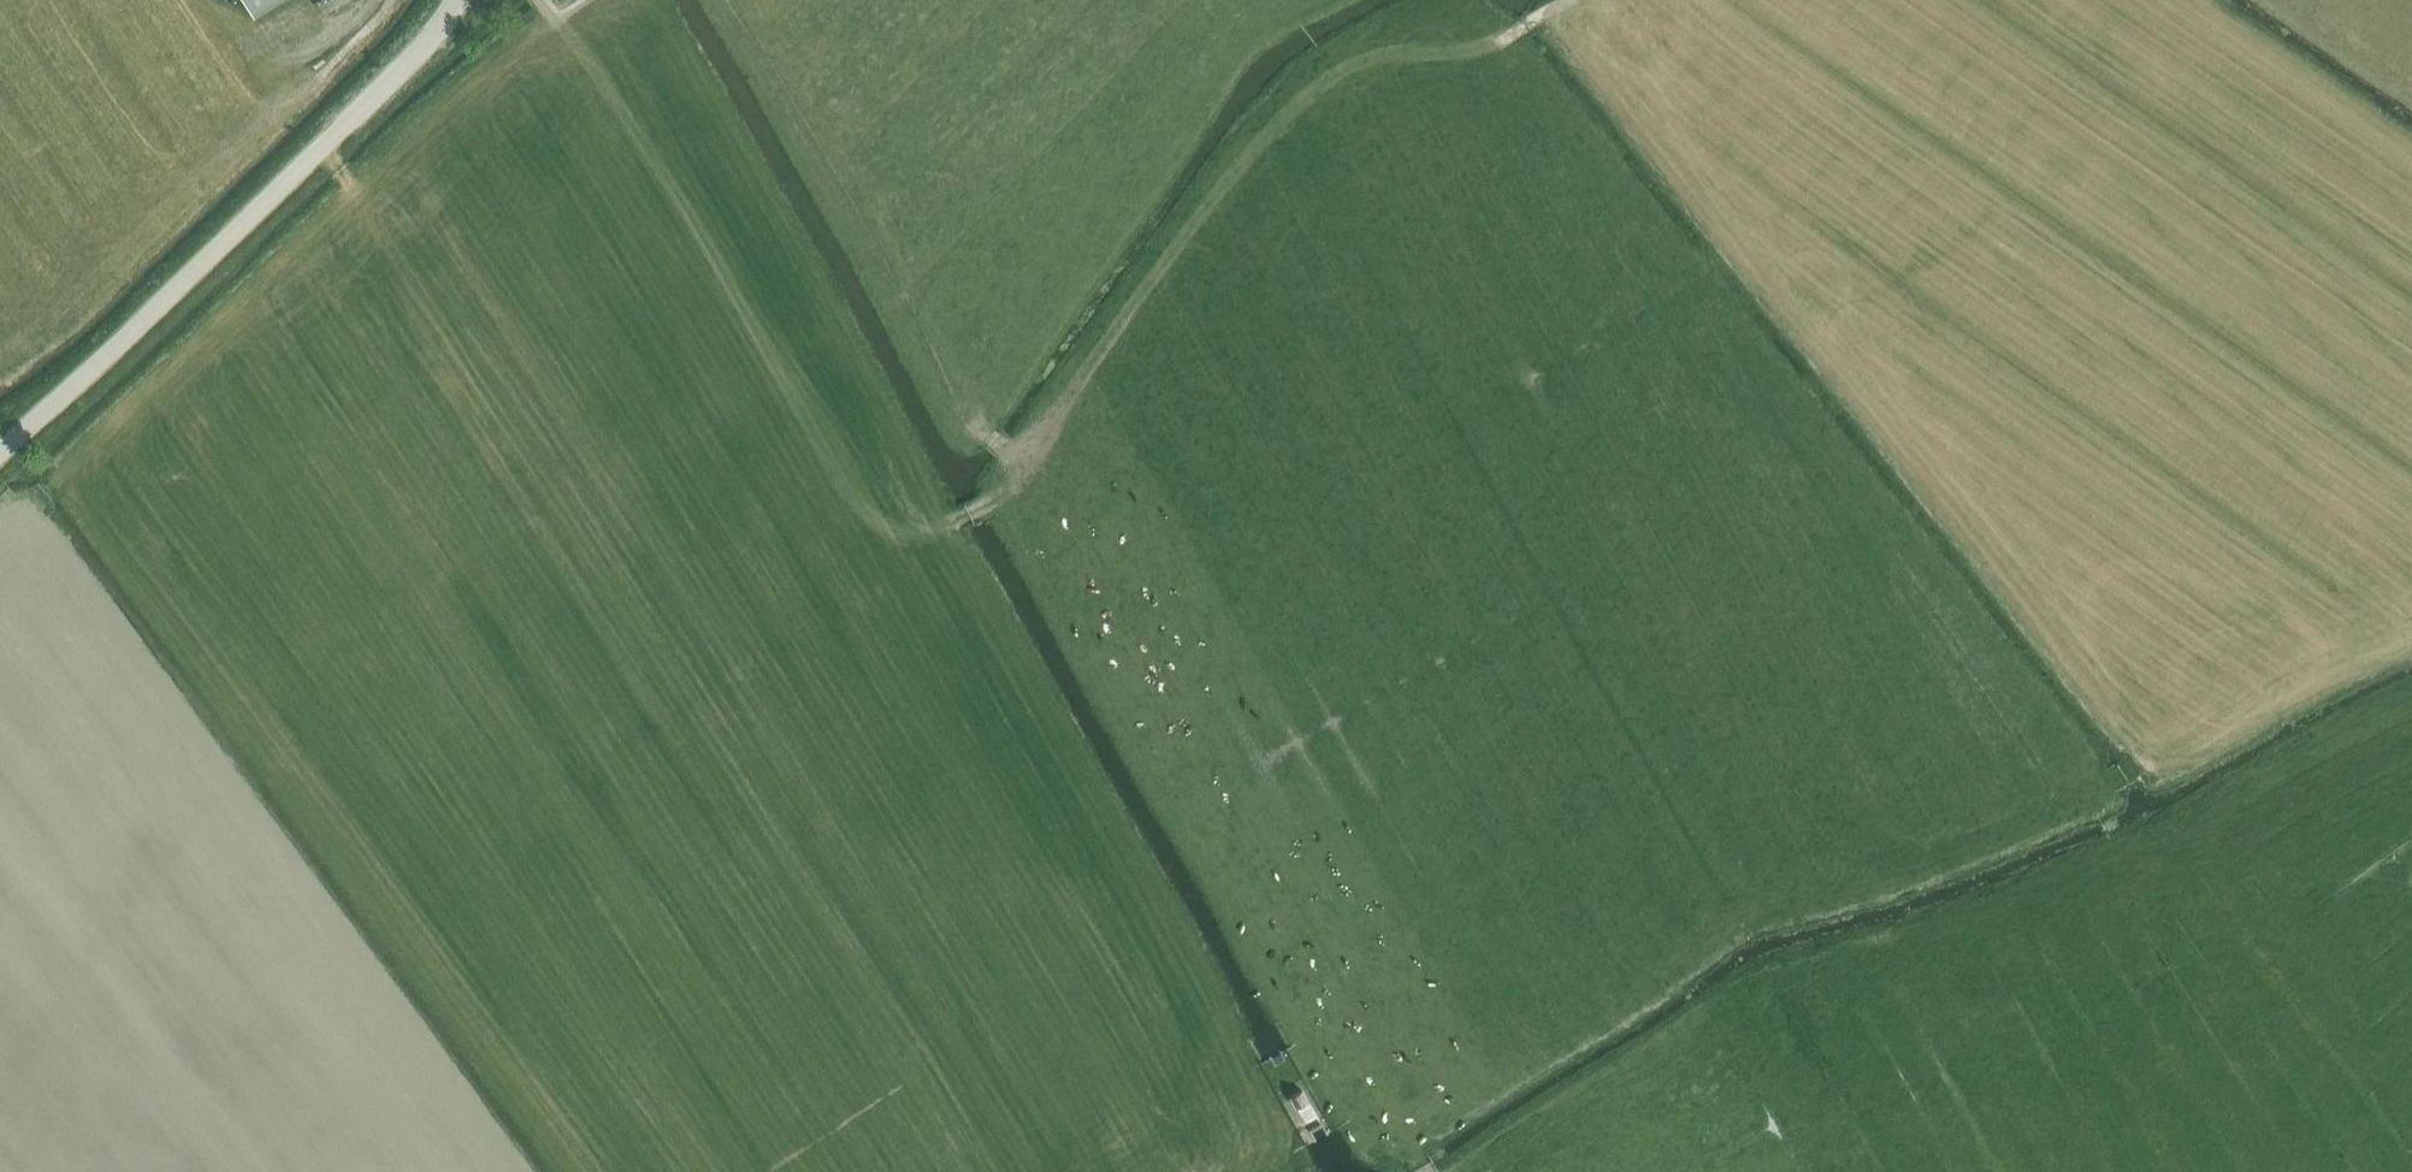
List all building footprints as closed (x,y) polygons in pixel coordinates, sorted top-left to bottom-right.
[(254,18),(284,0),(244,0),(254,18)] [(1290,1096),(1298,1110),(1310,1104),(1302,1089),(1290,1096)]
